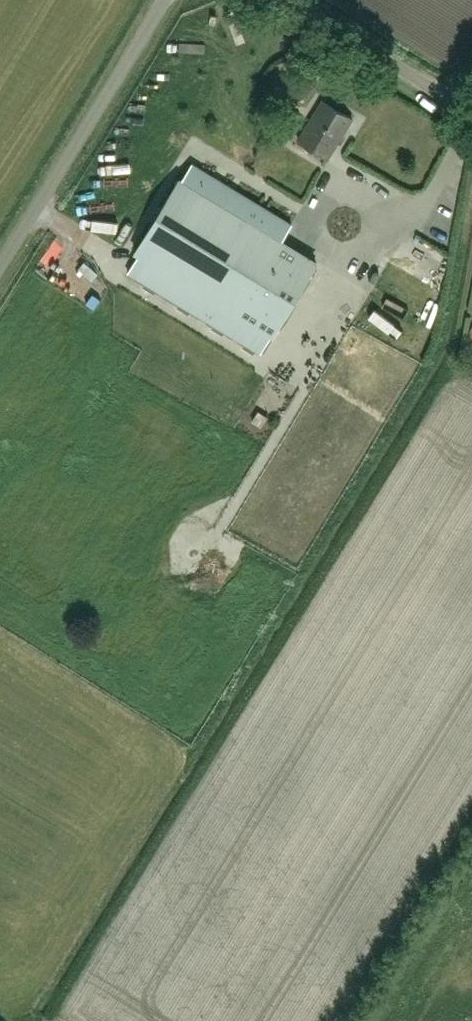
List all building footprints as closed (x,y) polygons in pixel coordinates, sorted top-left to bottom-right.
[(329,158),(353,119),(323,101),(299,140),(329,158)] [(140,254),(128,272),(146,282),(143,286),(155,293),(157,289),(180,303),(178,307),(189,314),(191,310),(214,324),(212,328),(223,335),(225,331),(245,343),(243,347),(255,354),(257,350),(261,353),(273,334),(274,335),(317,263),(283,243),(294,225),(193,165),(183,182),(179,180),(136,251),(140,254)]
